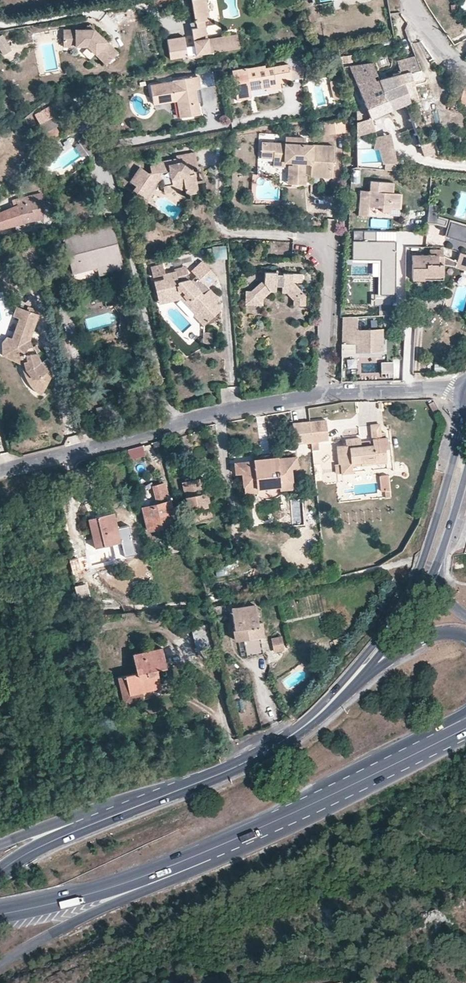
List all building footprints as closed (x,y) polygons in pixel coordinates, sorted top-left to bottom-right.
[(207,0),(192,0),(197,23),(198,28),(192,29),(195,46),(186,47),(188,55),(196,54),(197,57),(204,56),(204,54),(241,46),(239,34),(209,39),(206,21),(210,20),(207,0)] [(64,47),(75,47),(88,47),(97,54),(110,65),(121,52),(95,29),(64,30),(64,47)] [(10,39),(5,42),(1,35),(0,35),(0,51),(2,54),(15,47),(10,39)] [(186,47),(185,37),(167,40),(170,59),(188,56),(188,55),(186,47)] [(273,59),(274,66),(287,64),(286,56),(273,59)] [(381,67),(389,65),(388,56),(379,58),(381,67)] [(421,71),(416,58),(397,64),(400,74),(411,72),(421,71)] [(349,66),(369,117),(390,109),(375,77),(372,62),(349,66)] [(249,97),(249,91),(264,88),(265,91),(279,88),(278,82),(290,81),(287,64),(274,66),(263,68),(263,65),(231,71),(235,100),(249,97)] [(400,83),(402,82),(413,81),(411,72),(400,74),(398,74),(400,83)] [(375,77),(390,109),(408,101),(402,82),(400,83),(398,74),(375,77)] [(152,104),(154,104),(176,100),(179,116),(179,117),(194,114),(190,90),(195,88),(198,88),(196,76),(172,80),(172,81),(149,85),(152,104)] [(195,88),(190,90),(194,114),(199,114),(195,88)] [(400,127),(409,124),(404,111),(395,114),(400,127)] [(61,124),(56,115),(39,124),(47,140),(59,134),(56,127),(61,124)] [(372,120),(356,125),(360,138),(376,133),(372,120)] [(323,123),(324,136),(346,135),(345,122),(323,123)] [(391,135),(377,138),(375,150),(380,150),(383,165),(397,162),(391,135)] [(304,163),(305,143),(305,137),(296,137),(296,139),(284,139),(284,142),(262,142),(261,157),(274,157),(274,161),(285,162),(286,157),(294,157),(293,165),(290,165),(290,175),(293,176),(293,184),(305,185),(306,176),(303,175),(304,163)] [(86,141),(81,146),(91,157),(96,152),(86,141)] [(330,176),(332,144),(311,143),(310,164),(310,175),(330,176)] [(176,160),(177,164),(166,166),(165,162),(158,163),(158,165),(149,167),(151,174),(150,175),(148,175),(140,168),(129,182),(134,186),(131,190),(135,193),(139,197),(144,189),(146,190),(151,183),(154,185),(158,184),(158,185),(159,189),(169,187),(169,190),(181,187),(182,191),(183,197),(196,195),(193,176),(187,177),(185,171),(192,170),(197,169),(194,154),(176,157),(176,160)] [(379,207),(380,205),(383,205),(383,212),(391,212),(391,208),(401,209),(402,193),(390,192),(391,182),(370,181),(369,191),(360,191),(358,216),(368,216),(369,206),(379,207)] [(146,190),(144,189),(139,197),(143,200),(154,185),(151,183),(146,190)] [(159,189),(160,196),(182,191),(181,187),(169,190),(169,187),(159,189)] [(13,207),(0,213),(0,229),(22,223),(41,214),(39,202),(44,200),(37,188),(10,201),(13,207)] [(439,205),(428,204),(427,221),(445,223),(445,218),(438,217),(439,205)] [(450,221),(446,235),(465,241),(465,226),(450,221)] [(24,230),(22,223),(0,229),(0,237),(24,230)] [(122,269),(112,226),(62,238),(72,273),(96,267),(108,264),(110,272),(122,269)] [(376,230),(363,230),(363,240),(352,240),(352,259),(380,260),(380,293),(372,292),(371,305),(357,305),(357,316),(377,316),(377,305),(391,305),(391,297),(395,298),(396,239),(376,239),(376,230)] [(429,250),(429,255),(412,255),(411,279),(422,279),(422,275),(442,275),(443,250),(429,250)] [(457,252),(453,269),(465,272),(465,254),(457,252)] [(191,272),(195,276),(190,281),(189,282),(187,279),(186,274),(176,276),(174,271),(164,273),(161,274),(162,279),(153,281),(157,300),(170,296),(183,294),(191,302),(192,301),(200,310),(195,314),(194,315),(203,325),(204,325),(222,309),(212,298),(206,292),(209,289),(207,287),(216,277),(202,262),(191,272)] [(110,272),(108,264),(96,267),(98,275),(110,272)] [(164,273),(162,265),(150,268),(152,276),(161,274),(164,273)] [(271,292),(276,293),(276,289),(282,289),(281,292),(287,293),(294,300),(294,306),(305,306),(306,297),(292,281),(302,282),(303,273),(283,272),(283,273),(276,273),(276,270),(264,270),(264,280),(262,280),(253,289),(247,289),(246,303),(263,303),(263,300),(271,292)] [(209,289),(206,292),(212,298),(214,295),(209,289)] [(158,302),(179,297),(195,314),(200,310),(192,301),(191,302),(183,294),(170,296),(157,300),(158,302)] [(37,343),(33,342),(30,336),(34,320),(39,322),(42,312),(22,305),(19,315),(24,316),(17,337),(13,335),(8,341),(9,349),(26,354),(27,360),(28,360),(28,365),(30,371),(34,379),(37,383),(41,387),(44,389),(48,391),(57,371),(51,366),(48,363),(44,357),(42,352),(41,349),(37,343)] [(24,316),(19,315),(13,335),(17,337),(24,316)] [(382,351),(382,329),(357,329),(357,316),(342,317),(342,354),(357,354),(357,350),(382,351)] [(39,322),(34,320),(30,336),(33,342),(39,322)] [(213,333),(204,333),(205,345),(214,344),(213,333)] [(9,349),(9,353),(27,360),(26,354),(9,349)] [(400,376),(400,361),(381,362),(382,376),(400,376)] [(446,373),(446,365),(435,365),(434,373),(446,373)] [(139,398),(141,406),(149,404),(151,412),(156,411),(152,392),(141,395),(141,397),(139,398)] [(326,421),(309,423),(311,442),(328,440),(326,421)] [(309,423),(291,425),(294,443),(311,442),(309,423)] [(372,442),(372,445),(360,447),(360,443),(360,438),(345,440),(345,445),(337,446),(338,464),(341,463),(341,472),(341,473),(352,472),(351,462),(360,461),(360,465),(374,463),(374,460),(386,459),(385,449),(388,448),(387,438),(385,438),(385,434),(380,434),(379,424),(370,425),(372,442)] [(141,444),(126,448),(129,457),(144,454),(141,444)] [(277,457),(269,458),(261,459),(252,459),(252,461),(234,464),(235,474),(241,473),(243,485),(255,484),(256,488),(279,485),(279,481),(291,480),(291,479),(290,468),(297,467),(295,457),(277,458),(277,457)] [(388,484),(387,474),(379,474),(380,485),(388,484)] [(198,478),(190,480),(193,495),(201,493),(198,478)] [(291,479),(291,480),(279,481),(279,485),(280,489),(292,488),(291,479)] [(190,480),(181,482),(188,518),(197,516),(198,519),(208,517),(205,501),(208,501),(206,492),(201,493),(193,495),(190,480)] [(153,486),(157,504),(141,508),(147,530),(174,523),(168,501),(171,500),(169,494),(166,495),(164,483),(153,486)] [(243,485),(244,493),(256,491),(256,488),(255,484),(243,485)] [(256,496),(264,499),(273,498),(280,494),(280,489),(279,485),(256,488),(256,491),(256,496)] [(304,495),(289,496),(290,526),(305,525),(304,495)] [(94,548),(112,544),(110,533),(117,532),(112,512),(87,519),(94,548)] [(112,544),(119,542),(117,532),(110,533),(112,544)] [(185,549),(182,536),(165,540),(168,554),(185,549)] [(232,553),(225,555),(227,565),(234,563),(232,553)] [(78,608),(86,606),(83,598),(77,600),(78,608)] [(243,640),(260,637),(255,605),(230,609),(235,641),(243,640)] [(205,625),(190,629),(196,651),(211,647),(205,625)] [(271,651),(283,650),(282,635),(271,636),(271,651)] [(260,637),(243,640),(246,657),(263,654),(260,637)] [(132,654),(135,673),(124,675),(128,695),(151,690),(150,685),(159,683),(156,670),(165,668),(161,648),(132,654)] [(152,697),(151,690),(128,695),(124,675),(117,677),(123,704),(152,697)]
